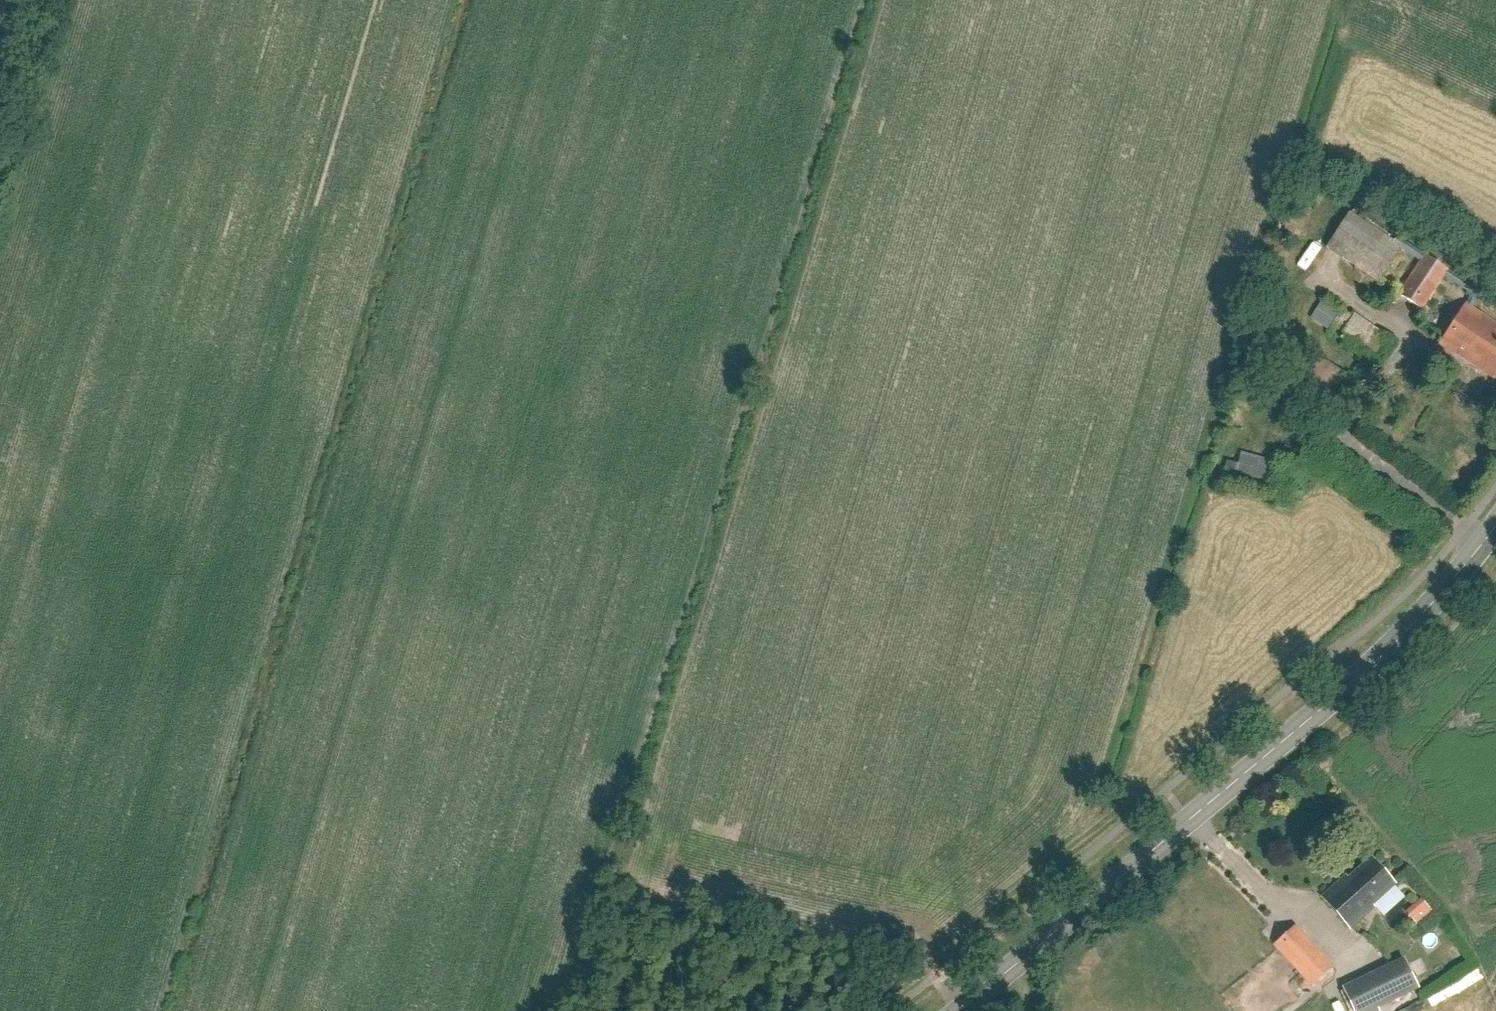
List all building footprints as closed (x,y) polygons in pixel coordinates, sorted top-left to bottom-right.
[(1344,217),(1323,251),(1374,283),(1395,249),(1344,217)] [(1421,260),(1397,298),(1421,313),(1444,275),(1421,260)] [(1308,317),(1325,327),(1334,310),(1316,301),(1308,317)] [(1435,351),(1491,382),(1495,373),(1495,333),(1457,311),(1435,351)] [(1352,318),(1337,344),(1365,359),(1380,333),(1352,318)] [(1309,359),(1296,385),(1328,402),(1342,376),(1309,359)] [(1237,456),(1230,481),(1268,491),(1275,466),(1237,456)] [(1320,897),(1348,929),(1394,888),(1366,856),(1320,897)] [(1293,929),(1271,948),(1308,990),(1330,971),(1293,929)] [(1339,989),(1350,1010),(1377,1010),(1414,993),(1399,960),(1339,989)]
